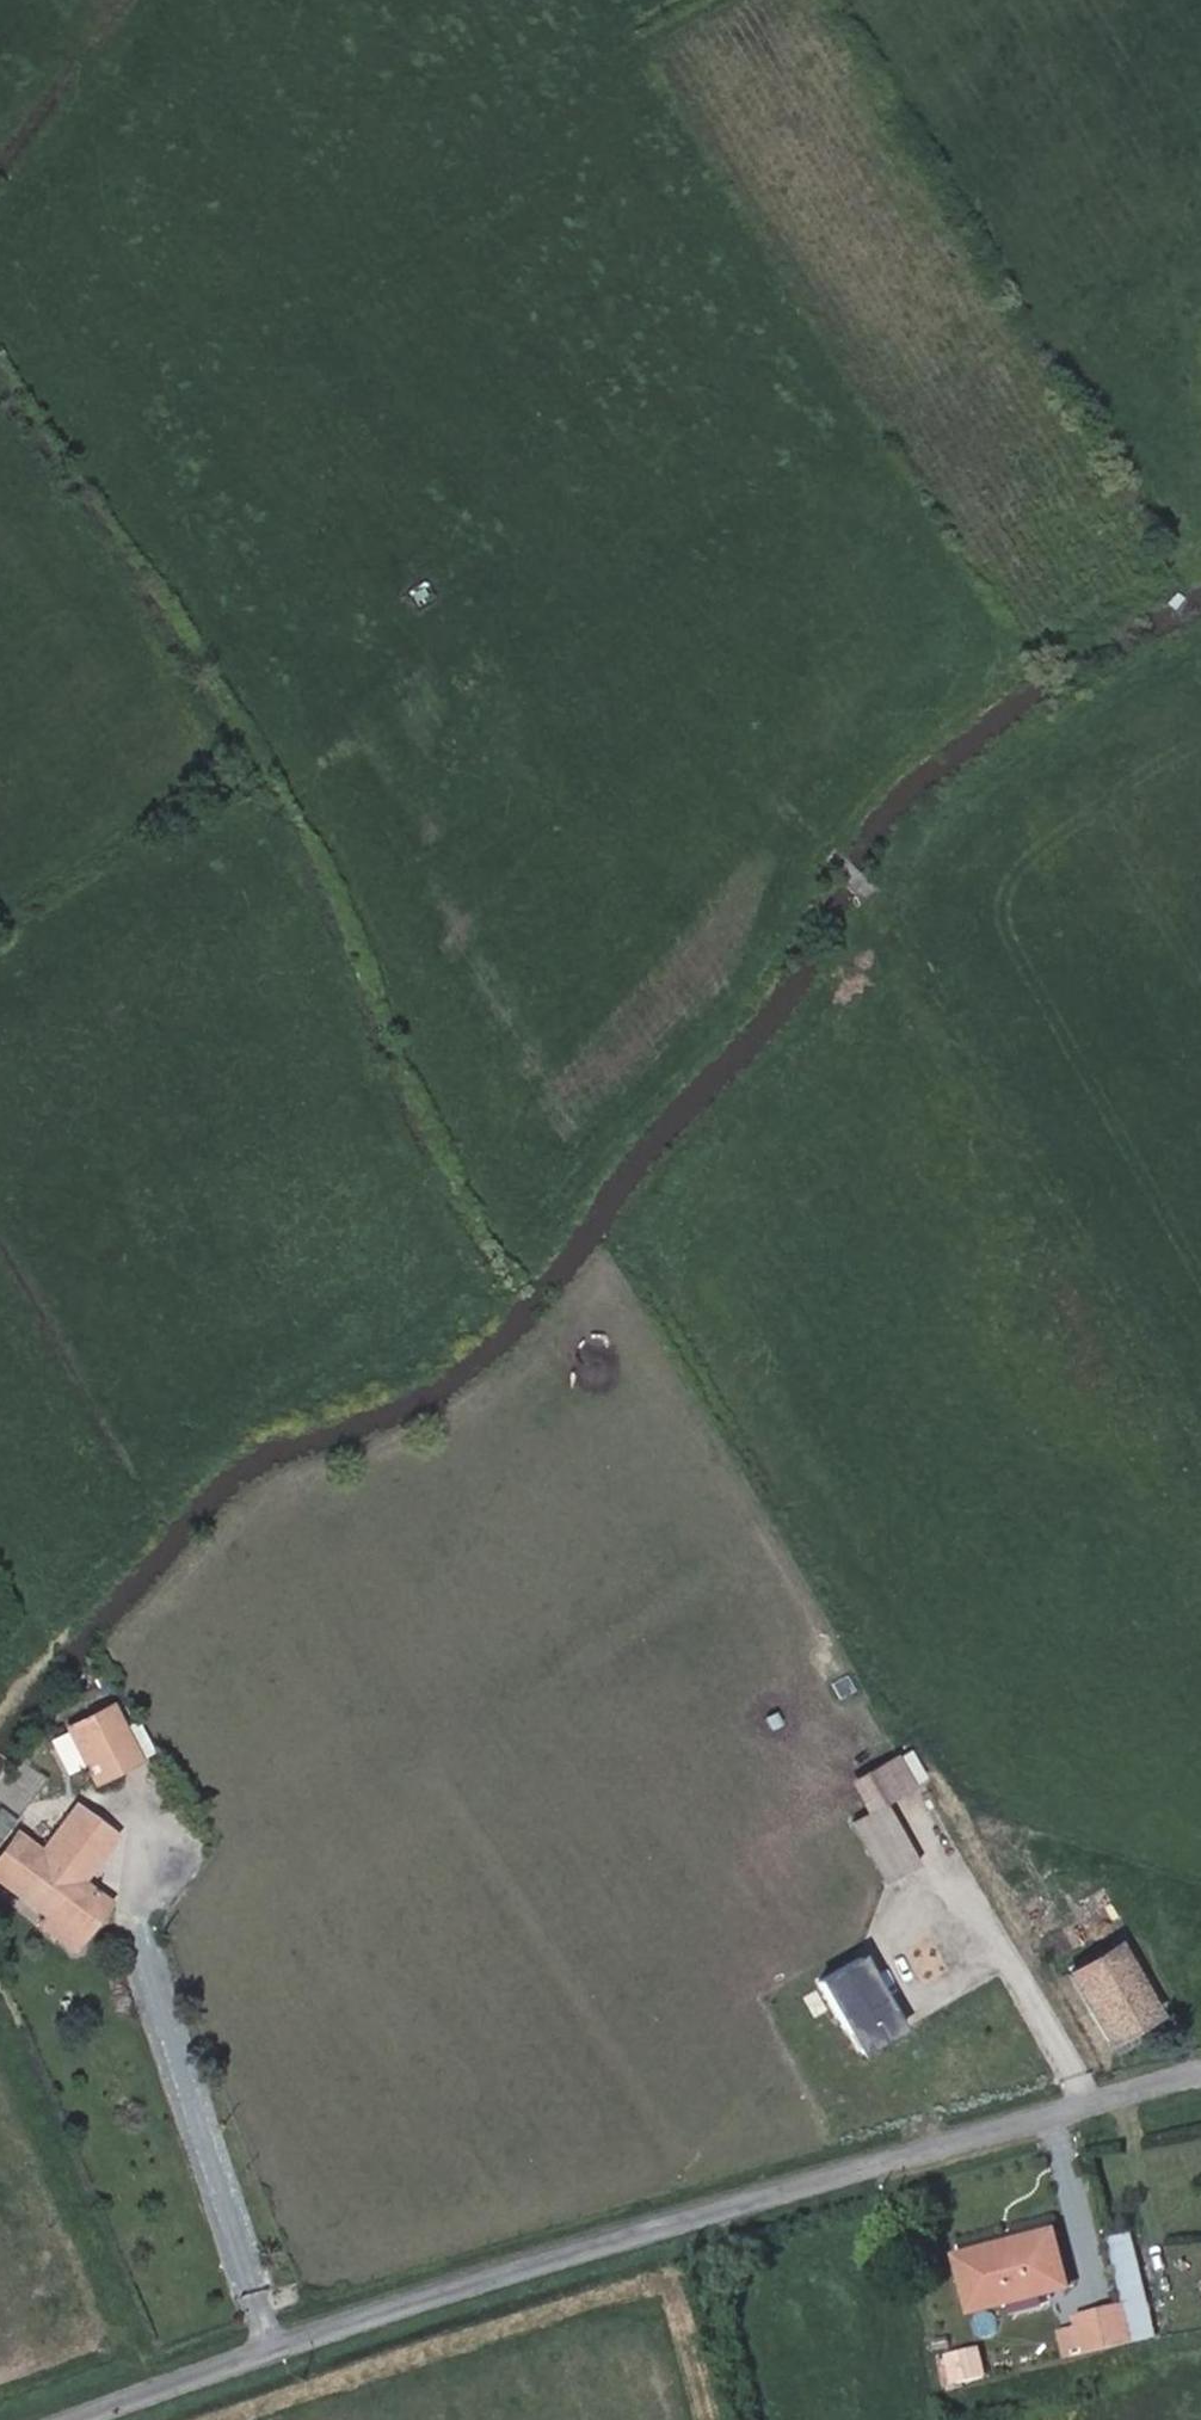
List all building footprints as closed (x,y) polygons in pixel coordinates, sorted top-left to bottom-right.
[(78,1788),(120,1764),(88,1703),(45,1727),(78,1788)] [(914,1866),(882,1803),(913,1786),(895,1752),(842,1779),(859,1813),(846,1820),(879,1884),(914,1866)] [(30,1913),(36,1907),(65,1933),(90,1905),(63,1881),(99,1838),(64,1809),(26,1853),(0,1830),(0,1886),(30,1913)] [(1074,1978),(1106,2031),(1162,2001),(1128,1947),(1074,1978)] [(1137,2051),(1177,2025),(1162,2001),(1106,2031),(1121,2055),(1137,2051)] [(985,2304),(1084,2274),(1068,2218),(969,2247),(985,2304)] [(1150,2330),(1141,2295),(1077,2312),(1086,2346),(1150,2330)] [(996,2337),(993,2314),(969,2317),(972,2340),(996,2337)]
